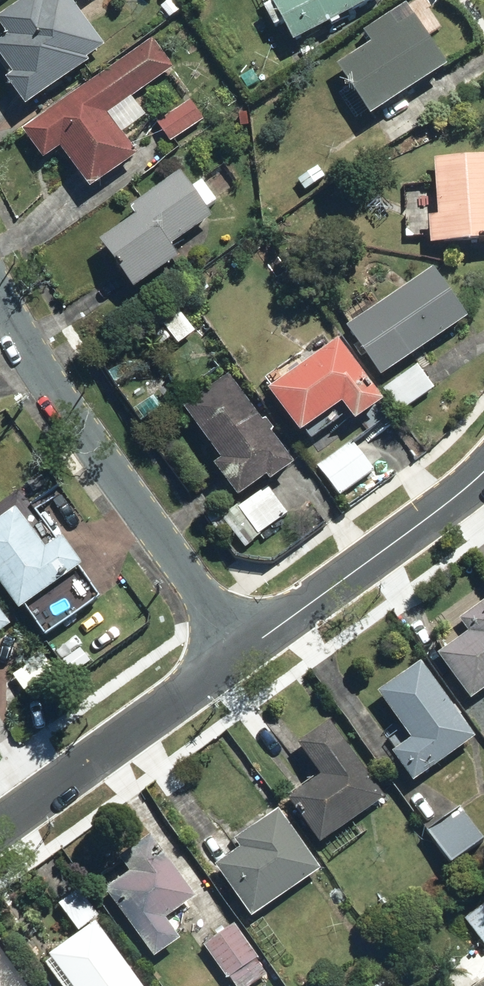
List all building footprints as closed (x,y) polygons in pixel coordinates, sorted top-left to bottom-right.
[(69,0),(29,0),(0,19),(0,34),(5,42),(0,45),(0,72),(23,108),(86,67),(84,63),(102,52),(69,0)] [(377,0),(256,0),(273,31),(281,27),(291,46),(377,0)] [(370,122),(445,71),(404,7),(362,35),(369,45),(334,69),(347,89),(339,94),(358,122),(366,117),(370,122)] [(137,158),(121,136),(108,118),(131,101),(173,71),(150,39),(21,132),(44,164),(59,153),(87,193),(137,158)] [(205,118),(189,99),(156,126),(172,145),(205,118)] [(144,119),(131,101),(108,118),(121,136),(144,119)] [(435,160),(438,220),(427,220),(429,248),(483,246),(483,158),(435,160)] [(131,294),(178,261),(180,261),(172,249),(214,221),(208,212),(220,204),(205,182),(189,192),(178,176),(129,209),(135,218),(97,244),(131,294)] [(469,319),(433,267),(344,329),(380,381),(469,319)] [(195,334),(178,314),(162,327),(179,347),(195,334)] [(383,406),(335,341),(265,393),(299,439),(341,409),(355,427),(383,406)] [(435,389),(417,364),(380,390),(399,416),(435,389)] [(295,470),(228,376),(180,411),(220,466),(211,472),(233,503),(265,480),(271,488),(295,470)] [(373,471),(347,440),(314,467),(340,498),(373,471)] [(289,519),(264,487),(235,510),(260,542),(289,519)] [(0,525),(0,588),(21,617),(82,573),(62,545),(47,556),(16,513),(0,525)] [(461,622),(471,635),(438,659),(472,704),(483,695),(483,601),(461,622)] [(11,635),(0,620),(0,642),(11,635)] [(475,740),(422,666),(374,698),(407,745),(390,756),(411,785),(475,740)] [(385,800),(328,720),(292,753),(313,782),(287,801),(320,847),(385,800)] [(483,847),(483,823),(470,804),(456,814),(431,778),(402,799),(451,870),(483,847)] [(320,872),(278,806),(231,840),(222,825),(192,844),(211,873),(217,869),(248,918),(320,872)] [(195,900),(148,833),(115,855),(128,874),(103,891),(152,960),(186,937),(172,916),(195,900)] [(93,924),(100,918),(78,889),(56,905),(78,935),(93,924)] [(459,925),(483,956),(483,905),(459,925)] [(93,924),(78,935),(41,962),(59,985),(139,985),(93,924)] [(199,943),(231,985),(253,985),(267,976),(235,932),(227,938),(221,930),(199,943)] [(0,967),(0,985),(15,985),(0,967)] [(376,985),(392,985),(386,978),(376,985)] [(473,985),(483,985),(483,978),(473,985)]
